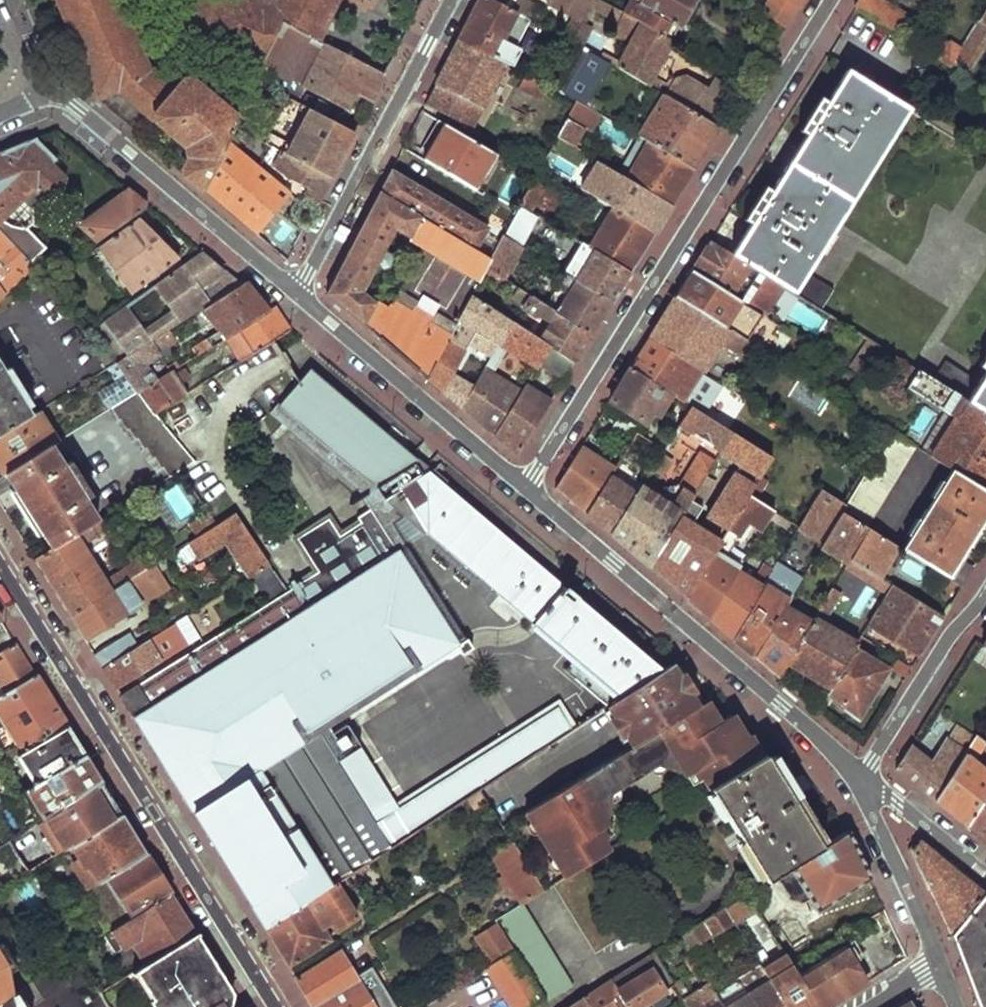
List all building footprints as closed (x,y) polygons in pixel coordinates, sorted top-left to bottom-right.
[(96,96),(117,89),(183,145),(188,158),(182,168),(184,175),(202,191),(226,140),(236,119),(188,79),(179,82),(173,93),(145,69),(117,0),(59,0),(96,96)] [(211,31),(225,0),(184,0),(177,14),(211,31)] [(211,31),(239,44),(254,51),(265,56),(264,60),(344,105),(351,92),(357,81),(376,91),(384,75),(314,40),(333,0),(225,0),(211,31)] [(506,64),(512,67),(521,49),(503,39),(512,22),(525,30),(529,20),(493,0),(478,0),(468,20),(458,39),(506,64)] [(672,42),(695,0),(644,0),(640,7),(630,3),(624,13),(672,42)] [(786,27),(795,12),(775,0),(766,0),(760,11),(786,27)] [(899,35),(909,19),(879,0),(861,0),(856,8),(899,35)] [(607,16),(619,23),(624,13),(613,8),(607,16)] [(950,67),(967,78),(985,47),(985,9),(961,49),(950,67)] [(749,26),(777,41),(786,27),(760,11),(758,10),(749,26)] [(632,46),(623,61),(604,51),(599,59),(610,65),(647,86),(672,42),(624,13),(619,23),(613,35),(632,46)] [(578,47),(599,59),(604,51),(610,39),(573,19),(563,39),(578,47)] [(439,75),(425,103),(472,129),(506,64),(458,39),(439,75)] [(933,57),(950,67),(961,49),(950,41),(940,45),(933,57)] [(239,44),(218,86),(234,93),(254,51),(239,44)] [(578,47),(558,92),(576,102),(589,110),(594,113),(598,104),(590,100),(610,65),(599,59),(578,47)] [(747,225),(730,253),(753,267),(821,310),(834,289),(807,272),(908,110),(843,69),(824,100),(817,96),(795,132),(802,136),(769,190),(761,185),(739,221),(747,225)] [(520,90),(544,105),(549,96),(562,105),(555,121),(563,126),(576,102),(558,92),(527,75),(520,90)] [(351,92),(371,101),(376,91),(357,81),(351,92)] [(652,146),(694,169),(704,153),(700,150),(716,125),(665,96),(640,139),(652,146)] [(286,156),(330,178),(342,156),(354,132),(291,99),(285,111),(304,122),(286,156)] [(557,137),(569,143),(574,147),(584,129),(580,127),(589,110),(576,102),(563,126),(557,137)] [(422,160),(473,191),(495,154),(444,124),(422,160)] [(244,144),(263,158),(270,147),(249,136),(244,144)] [(557,137),(540,168),(552,174),(569,143),(557,137)] [(31,265),(48,250),(29,229),(34,224),(34,211),(47,199),(53,200),(65,188),(53,170),(57,166),(36,138),(0,153),(0,231),(31,265)] [(290,195),(226,140),(202,191),(235,218),(255,236),(290,195)] [(629,179),(672,205),(682,188),(694,169),(652,146),(639,166),(634,163),(625,177),(629,179)] [(304,188),(300,195),(317,204),(330,178),(286,156),(270,147),(263,158),(261,160),(285,177),(304,188)] [(540,168),(519,206),(531,213),(552,174),(540,168)] [(419,218),(476,251),(489,229),(390,169),(378,194),(419,218)] [(606,179),(623,189),(629,179),(625,177),(612,169),(606,179)] [(610,209),(653,235),(662,221),(672,205),(629,179),(623,189),(610,209)] [(82,227),(98,241),(145,205),(127,189),(82,227)] [(361,226),(326,294),(362,325),(377,299),(363,289),(377,262),(383,265),(389,262),(393,257),(391,252),(385,248),(395,229),(408,237),(419,218),(378,194),(361,226)] [(503,236),(524,246),(538,217),(518,207),(503,236)] [(587,246),(630,271),(641,255),(653,235),(610,209),(587,246)] [(101,248),(132,293),(179,258),(141,218),(101,248)] [(396,354),(424,378),(470,294),(485,267),(490,259),(476,251),(419,218),(408,237),(422,244),(388,308),(377,299),(362,325),(396,354)] [(33,273),(36,270),(31,265),(0,231),(0,302),(33,273)] [(490,259),(485,267),(527,294),(537,300),(541,292),(509,270),(523,248),(503,235),(490,259)] [(564,273),(611,301),(630,271),(587,246),(577,240),(564,262),(555,257),(550,264),(564,273)] [(690,272),(733,299),(753,267),(730,253),(710,240),(699,258),(690,272)] [(239,286),(199,252),(92,330),(121,360),(168,331),(205,307),(239,286)] [(33,273),(41,282),(44,278),(36,270),(33,273)] [(674,297),(729,331),(744,306),(733,299),(690,272),(674,297)] [(44,278),(41,282),(33,273),(0,302),(0,437),(38,414),(116,364),(121,360),(92,330),(44,278)] [(555,311),(591,334),(611,301),(564,273),(559,283),(568,289),(555,311)] [(205,307),(219,330),(189,349),(193,358),(224,338),(236,331),(268,311),(245,282),(239,286),(205,307)] [(449,399),(459,407),(484,366),(499,342),(511,321),(470,294),(424,378),(449,399)] [(533,336),(550,347),(573,363),(591,334),(555,311),(537,300),(527,294),(519,308),(531,316),(539,313),(544,318),(533,336)] [(648,339),(702,373),(720,384),(725,376),(707,366),(721,343),(739,355),(747,342),(729,331),(674,297),(648,339)] [(236,331),(246,346),(235,354),(240,362),(289,331),(273,307),(268,311),(236,331)] [(508,347),(538,364),(543,358),(550,347),(533,336),(511,321),(499,342),(508,347)] [(116,364),(138,392),(155,381),(143,365),(158,356),(156,352),(174,340),(168,331),(121,360),(116,364)] [(224,338),(235,354),(246,346),(236,331),(224,338)] [(630,368),(672,396),(683,403),(702,373),(648,339),(630,368)] [(508,347),(499,342),(484,366),(493,372),(508,347)] [(873,343),(857,368),(865,373),(881,348),(873,343)] [(543,358),(566,374),(573,363),(550,347),(543,358)] [(985,418),(985,354),(977,368),(984,372),(979,381),(944,360),(932,380),(967,401),(964,404),(985,418)] [(493,372),(484,366),(459,407),(472,419),(491,435),(522,389),(493,372)] [(138,392),(157,415),(188,395),(182,387),(186,381),(176,368),(155,381),(138,392)] [(609,402),(646,426),(654,414),(659,417),(672,396),(630,368),(609,402)] [(949,471),(985,494),(985,493),(985,418),(964,404),(967,401),(932,380),(917,370),(905,389),(951,418),(926,457),(949,471)] [(283,409),(332,450),(372,425),(312,374),(283,409)] [(522,389),(491,435),(505,447),(515,456),(550,400),(525,384),(522,389)] [(136,436),(141,449),(144,447),(150,458),(151,456),(158,468),(161,466),(167,477),(194,461),(157,415),(138,392),(110,410),(117,420),(120,418),(126,429),(128,428),(133,437),(136,436)] [(322,456),(332,450),(283,409),(279,406),(272,414),(322,456)] [(691,409),(664,451),(656,464),(647,478),(665,490),(692,448),(683,442),(685,438),(682,436),(684,432),(720,456),(733,437),(691,409)] [(9,473),(50,447),(56,443),(38,414),(0,437),(0,458),(9,473)] [(612,436),(617,441),(627,447),(635,434),(639,429),(624,419),(612,436)] [(372,425),(332,450),(377,489),(385,500),(389,497),(423,476),(411,458),(372,425)] [(891,432),(845,508),(841,514),(865,529),(916,448),(891,432)] [(597,523),(610,535),(636,494),(622,486),(650,443),(635,434),(627,447),(618,461),(614,467),(585,513),(597,523)] [(720,456),(759,481),(771,461),(733,437),(720,456)] [(608,455),(618,461),(627,447),(617,441),(608,455)] [(573,504),(585,513),(614,467),(581,446),(555,488),(573,504)] [(9,473),(55,547),(96,521),(79,493),(89,486),(68,452),(57,458),(50,447),(9,473)] [(332,450),(322,456),(369,496),(376,506),(385,500),(377,489),(332,450)] [(633,554),(648,566),(690,501),(713,467),(699,457),(677,492),(679,493),(672,505),(642,485),(636,494),(610,535),(633,554)] [(650,460),(637,481),(642,485),(647,478),(656,464),(650,460)] [(713,467),(690,501),(699,507),(721,473),(713,467)] [(944,581),(957,560),(985,514),(985,494),(949,471),(899,552),(944,581)] [(574,596),(429,472),(423,476),(389,497),(408,514),(621,699),(662,672),(574,596)] [(738,479),(711,522),(716,525),(714,528),(724,535),(749,496),(753,490),(738,479)] [(820,492),(799,528),(809,535),(814,526),(823,532),(818,540),(824,543),(841,514),(845,508),(820,492)] [(749,496),(724,535),(720,542),(718,545),(728,551),(737,537),(741,540),(750,525),(761,531),(773,512),(749,496)] [(408,514),(389,497),(385,500),(376,506),(371,509),(456,646),(463,641),(391,525),(408,514)] [(670,584),(685,597),(712,555),(718,545),(720,542),(691,524),(701,508),(699,507),(690,501),(648,566),(670,584)] [(286,564),(274,572),(286,592),(267,604),(137,684),(151,708),(132,721),(260,929),(328,886),(578,726),(564,704),(373,826),(315,733),(456,646),(371,509),(361,516),(364,521),(340,537),(336,532),(304,552),(286,564)] [(196,512),(201,520),(207,515),(203,509),(196,512)] [(191,549),(198,560),(224,544),(247,579),(249,578),(270,565),(268,562),(264,555),(252,537),(236,511),(214,526),(195,538),(168,555),(170,557),(178,557),(191,549)] [(51,590),(68,619),(124,583),(152,565),(149,559),(141,565),(137,559),(104,580),(81,545),(114,524),(108,514),(96,521),(55,547),(32,560),(51,590)] [(820,549),(847,565),(849,561),(875,577),(893,547),(865,529),(841,514),(824,543),(820,549)] [(188,528),(195,538),(214,526),(207,515),(201,520),(188,528)] [(336,532),(329,520),(297,540),(304,552),(336,532)] [(252,537),(264,555),(272,550),(260,532),(252,537)] [(270,565),(274,572),(286,564),(280,555),(268,562),(270,565)] [(712,555),(685,597),(698,608),(710,618),(738,570),(712,555)] [(170,562),(165,556),(152,565),(156,571),(170,562)] [(973,570),(957,560),(944,581),(940,588),(950,595),(956,585),(961,588),(973,570)] [(844,570),(884,595),(889,586),(875,577),(849,561),(847,565),(844,570)] [(767,580),(773,583),(783,567),(778,563),(773,570),(767,580)] [(124,583),(137,603),(166,585),(156,571),(152,565),(124,583)] [(286,592),(274,572),(270,565),(249,578),(267,604),(286,592)] [(738,570),(710,618),(721,627),(733,637),(760,591),(767,580),(773,570),(764,565),(755,580),(738,570)] [(220,588),(224,594),(238,585),(234,580),(220,588)] [(760,591),(779,602),(786,592),(773,583),(767,580),(760,591)] [(68,619),(82,640),(137,603),(124,583),(68,619)] [(878,630),(919,655),(927,642),(942,618),(889,586),(884,595),(867,624),(878,630)] [(747,648),(755,656),(785,607),(795,590),(789,587),(786,592),(779,602),(760,591),(733,637),(747,648)] [(788,663),(829,688),(852,650),(855,645),(823,626),(841,595),(832,589),(812,623),(788,663)] [(770,668),(780,677),(788,663),(812,623),(785,607),(755,656),(770,668)] [(171,626),(178,637),(195,627),(188,616),(171,626)] [(859,637),(870,643),(878,630),(867,624),(859,637)] [(100,670),(113,691),(171,656),(165,645),(178,637),(171,626),(125,655),(100,670)] [(92,657),(100,670),(125,655),(115,641),(92,657)] [(3,693),(33,675),(25,660),(14,643),(0,652),(0,688),(3,693)] [(982,648),(975,660),(985,667),(985,650),(982,648)] [(827,693),(856,717),(885,671),(852,650),(829,688),(827,693)] [(645,700),(656,718),(661,728),(697,705),(671,666),(662,672),(621,699),(616,702),(619,708),(648,689),(652,695),(645,700)] [(15,756),(66,727),(51,703),(33,675),(3,693),(0,695),(0,716),(18,746),(0,756),(0,765),(15,756)] [(117,697),(132,721),(151,708),(137,684),(117,697)] [(695,770),(701,781),(707,789),(758,757),(747,738),(732,714),(721,721),(708,698),(697,705),(661,728),(633,745),(523,813),(562,878),(573,872),(607,851),(601,842),(595,832),(606,825),(611,795),(657,767),(685,776),(695,770)] [(628,736),(633,745),(661,728),(656,718),(628,736)] [(968,731),(957,724),(947,740),(959,747),(968,731)] [(66,727),(15,756),(32,786),(83,756),(66,727)] [(895,769),(933,801),(975,735),(968,731),(959,747),(947,740),(932,765),(908,749),(895,769)] [(747,738),(758,757),(762,755),(764,753),(753,734),(747,738)] [(965,827),(985,794),(985,770),(974,761),(985,742),(975,735),(933,801),(965,827)] [(707,789),(764,883),(787,868),(820,847),(762,755),(758,757),(707,789)] [(25,791),(43,820),(101,785),(83,756),(32,786),(25,791)] [(685,776),(692,787),(701,781),(695,770),(685,776)] [(43,820),(39,823),(58,853),(67,847),(120,815),(101,785),(43,820)] [(965,827),(985,844),(985,794),(965,827)] [(67,847),(87,881),(82,884),(86,890),(144,855),(120,815),(67,847)] [(601,842),(612,836),(606,825),(595,832),(601,842)] [(787,868),(815,912),(868,879),(846,831),(820,847),(787,868)] [(908,850),(950,937),(980,890),(919,840),(908,850)] [(15,880),(27,873),(8,842),(6,843),(0,847),(0,856),(15,880)] [(488,858),(518,906),(521,904),(542,891),(511,843),(488,858)] [(108,924),(112,921),(116,927),(169,894),(144,855),(86,890),(91,897),(102,899),(114,892),(116,896),(105,903),(108,924)] [(550,886),(594,955),(616,942),(573,872),(562,878),(550,886)] [(260,929),(285,968),(332,938),(328,930),(348,917),(328,886),(260,929)] [(977,1006),(985,1006),(985,895),(980,890),(950,937),(977,1006)] [(116,896),(114,892),(102,899),(105,899),(105,903),(116,896)] [(101,936),(111,954),(131,941),(147,963),(193,933),(169,894),(116,927),(109,931),(101,936)] [(723,908),(731,922),(733,924),(755,910),(745,895),(723,908)] [(498,919),(549,999),(572,985),(521,904),(518,906),(498,919)] [(699,923),(708,937),(731,922),(723,908),(699,923)] [(676,938),(684,951),(708,937),(699,923),(676,938)] [(193,933),(147,963),(141,966),(158,996),(161,994),(167,1003),(161,1006),(239,1006),(193,933)] [(0,941),(0,964),(6,974),(16,968),(0,941)] [(848,943),(841,948),(851,964),(859,960),(848,943)] [(814,1006),(826,1006),(863,984),(871,979),(859,960),(851,964),(841,948),(795,976),(814,1006)] [(309,1006),(392,1006),(368,967),(358,973),(349,958),(343,962),(336,950),(291,978),(309,1006)] [(63,1006),(75,1006),(99,992),(74,953),(42,972),(63,1006)] [(517,1006),(525,1006),(542,996),(514,953),(491,967),(517,1006)] [(581,997),(587,1006),(639,1006),(672,987),(651,953),(581,997)] [(783,1006),(814,1006),(795,976),(782,955),(770,964),(766,958),(757,964),(783,1006)] [(735,979),(753,1006),(783,1006),(757,964),(755,960),(745,966),(747,970),(734,979),(735,979)] [(15,989),(6,974),(0,964),(0,998),(15,989)] [(141,966),(131,972),(152,1006),(161,1006),(167,1003),(161,994),(158,996),(141,966)] [(42,972),(15,989),(0,998),(0,1006),(63,1006),(42,972)] [(735,979),(711,995),(712,997),(718,1006),(753,1006),(735,979)] [(701,1004),(712,997),(711,995),(704,984),(686,995),(682,989),(675,993),(684,1006),(703,1006),(701,1004)] [(75,1006),(109,1006),(99,992),(75,1006)] [(581,997),(566,1006),(587,1006),(581,997)]
